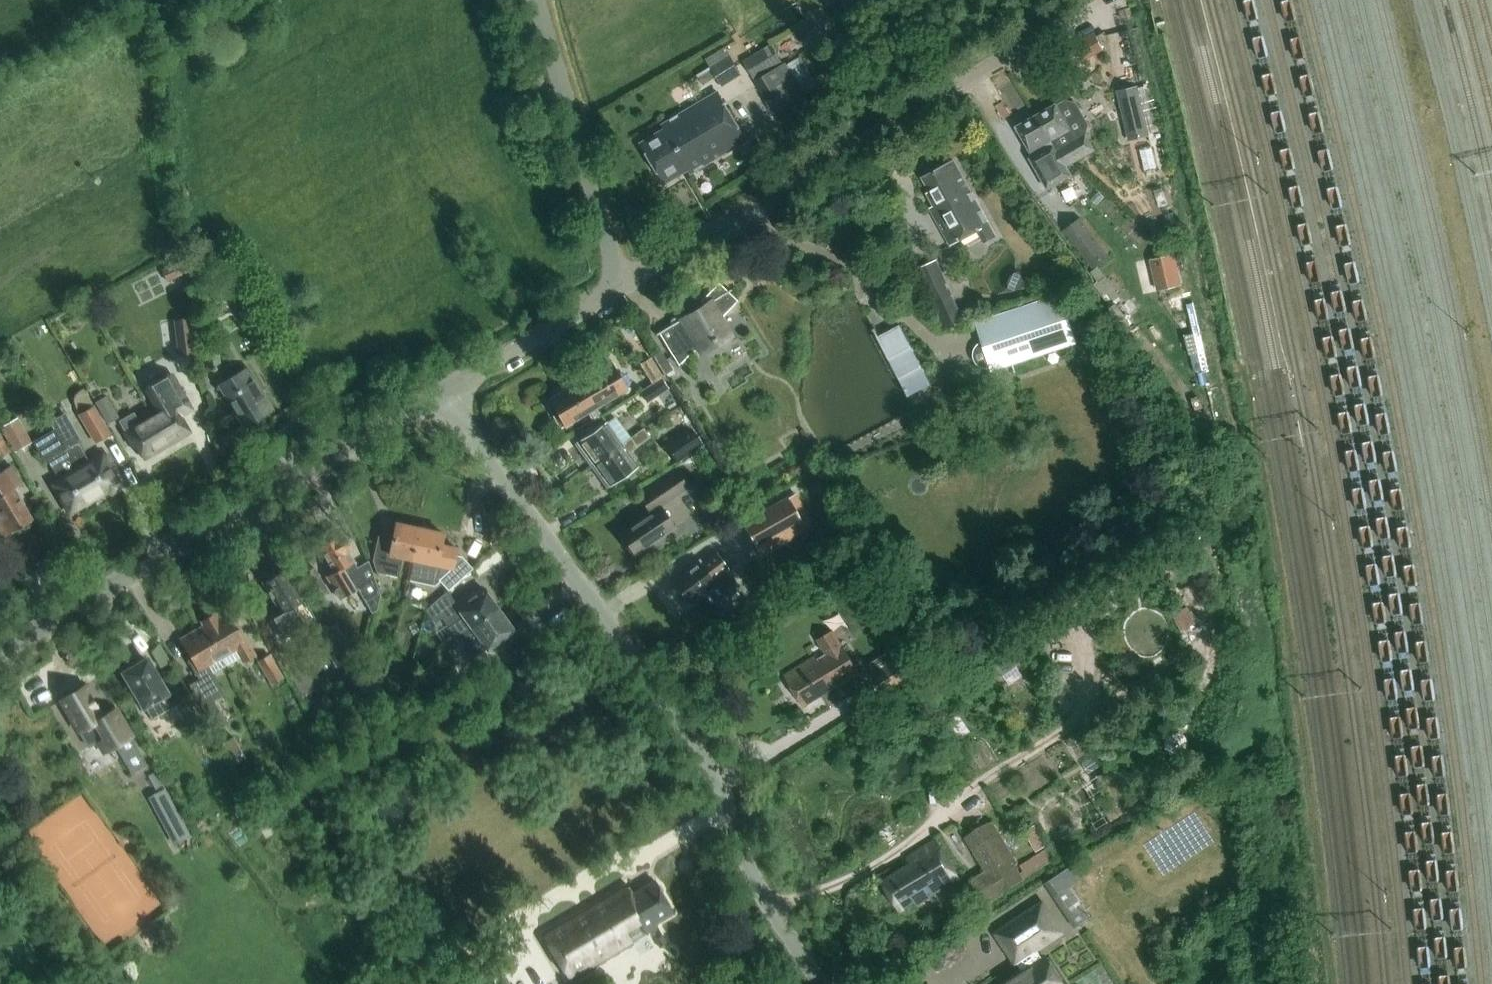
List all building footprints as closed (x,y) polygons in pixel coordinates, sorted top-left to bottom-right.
[(1072,43),(1080,61),(1105,49),(1097,32),(1072,43)] [(757,77),(783,61),(772,43),(745,60),(756,78),(757,77)] [(743,74),(730,53),(710,66),(723,86),(743,74)] [(757,82),(789,134),(819,115),(788,63),(757,82)] [(1150,134),(1139,88),(1120,93),(1131,139),(1150,134)] [(664,125),(667,130),(644,144),(667,182),(690,168),(693,173),(747,141),(718,93),(664,125)] [(1068,99),(1038,116),(1067,167),(1098,149),(1088,132),(1091,123),(1078,101),(1068,99)] [(1072,175),(1067,167),(1038,116),(1018,127),(1035,157),(1033,158),(1050,187),(1072,175)] [(955,162),(925,178),(940,204),(932,209),(952,246),(981,229),(989,242),(997,238),(955,162)] [(1095,270),(1112,257),(1082,218),(1066,230),(1095,270)] [(1182,286),(1176,254),(1151,259),(1158,291),(1182,286)] [(954,296),(938,260),(916,269),(933,306),(954,296)] [(177,263),(161,269),(167,282),(182,276),(177,263)] [(1106,278),(1095,286),(1111,306),(1122,298),(1106,278)] [(688,317),(707,351),(735,335),(723,316),(738,300),(720,283),(701,302),(706,306),(688,317)] [(977,321),(984,340),(978,345),(976,351),(976,358),(980,364),(986,368),(993,368),(994,371),(1079,343),(1064,293),(977,321)] [(1130,298),(1120,306),(1127,316),(1138,309),(1130,298)] [(198,350),(194,317),(179,319),(183,352),(198,350)] [(933,384),(902,325),(879,337),(910,396),(933,384)] [(652,356),(664,375),(672,371),(661,351),(652,356)] [(642,363),(653,383),(662,378),(650,358),(642,363)] [(612,363),(581,381),(597,409),(628,390),(612,363)] [(274,410),(248,368),(219,386),(245,428),(274,410)] [(161,413),(152,418),(167,444),(188,432),(175,409),(186,403),(171,377),(148,390),(161,413)] [(567,427),(597,409),(581,381),(551,399),(559,414),(555,416),(562,428),(566,425),(567,427)] [(643,393),(648,402),(667,390),(662,381),(643,393)] [(95,404),(107,426),(118,419),(106,398),(95,404)] [(112,436),(95,407),(79,417),(95,445),(112,436)] [(143,458),(167,444),(152,418),(140,425),(133,413),(119,421),(133,446),(136,444),(143,458)] [(114,468),(107,456),(102,459),(101,457),(85,467),(82,462),(85,461),(76,446),(83,442),(67,415),(51,425),(54,431),(93,499),(106,492),(108,494),(111,495),(117,491),(118,485),(109,470),(114,468)] [(35,442),(21,417),(4,427),(18,452),(35,442)] [(578,444),(592,464),(630,437),(616,417),(578,444)] [(680,460),(700,447),(703,445),(690,427),(668,442),(675,452),(680,460)] [(643,428),(630,437),(592,464),(608,487),(637,466),(628,454),(650,438),(643,428)] [(69,513),(93,499),(54,431),(38,441),(50,462),(52,461),(63,480),(53,486),(69,513)] [(10,451),(0,434),(0,457),(10,451)] [(809,460),(802,465),(806,472),(813,467),(809,460)] [(32,522),(13,489),(21,485),(10,466),(0,472),(0,518),(1,520),(0,521),(0,533),(3,538),(32,522)] [(620,534),(635,555),(676,527),(662,507),(687,490),(674,472),(634,501),(643,514),(637,519),(639,521),(620,534)] [(795,493),(742,522),(760,555),(814,526),(795,493)] [(403,557),(411,559),(417,529),(396,524),(393,539),(379,536),(373,562),(378,573),(399,577),(403,557)] [(448,590),(473,570),(462,558),(456,557),(457,549),(442,546),(444,534),(417,529),(411,559),(406,580),(435,586),(440,581),(448,590)] [(352,550),(343,535),(320,549),(334,572),(327,576),(341,599),(356,590),(355,589),(357,588),(365,606),(377,601),(379,590),(371,566),(360,571),(354,562),(355,561),(349,551),(352,550)] [(702,561),(673,582),(689,603),(704,591),(705,593),(717,583),(723,591),(737,580),(729,570),(730,570),(717,553),(703,563),(702,561)] [(303,573),(308,582),(319,576),(314,567),(303,573)] [(306,602),(286,568),(263,582),(282,614),(271,621),(282,638),(315,618),(306,602)] [(464,617),(472,628),(499,609),(484,588),(472,597),(471,595),(458,605),(448,591),(427,610),(437,623),(443,619),(450,628),(464,617)] [(1191,606),(1161,623),(1168,636),(1198,619),(1191,606)] [(499,609),(472,628),(479,636),(464,648),(472,659),(487,648),(488,649),(515,630),(499,609)] [(206,626),(224,656),(236,649),(244,663),(258,655),(241,628),(236,631),(227,615),(219,619),(216,615),(203,622),(206,626)] [(226,720),(215,700),(226,694),(215,676),(230,667),(224,656),(206,626),(182,640),(193,658),(188,660),(200,680),(190,685),(215,726),(226,720)] [(845,646),(844,647),(836,633),(822,642),(830,656),(821,661),(818,656),(786,675),(806,706),(861,672),(845,646)] [(519,640),(507,648),(514,658),(526,649),(519,640)] [(911,651),(876,672),(890,694),(924,673),(911,651)] [(283,677),(270,655),(257,662),(271,685),(283,677)] [(125,672),(135,689),(129,693),(140,711),(146,707),(154,721),(176,708),(168,695),(167,695),(147,660),(125,672)] [(373,673),(371,685),(383,687),(385,675),(373,673)] [(82,731),(90,746),(97,741),(104,753),(116,746),(133,775),(148,766),(131,737),(133,736),(117,709),(104,717),(86,686),(62,701),(80,732),(82,731)] [(183,724),(193,741),(197,738),(202,735),(193,719),(183,724)] [(1098,753),(1083,763),(1089,773),(1104,763),(1098,753)] [(191,836),(165,789),(150,797),(175,844),(191,836)] [(269,809),(254,817),(258,824),(267,823),(275,819),(269,809)] [(965,840),(985,872),(964,884),(978,907),(1024,879),(990,824),(965,840)] [(909,858),(913,865),(884,882),(902,912),(916,903),(917,905),(962,878),(943,847),(941,848),(937,841),(909,858)] [(1049,882),(1058,896),(1079,882),(1070,868),(1049,882)] [(627,883),(543,934),(572,981),(634,943),(633,942),(659,927),(657,924),(675,913),(655,880),(633,893),(627,883)] [(1092,918),(1072,889),(1058,899),(1078,928),(1092,918)] [(1046,959),(1044,960),(1036,948),(1046,942),(1042,935),(1056,925),(1043,905),(998,934),(1024,973),(1007,983),(1063,983),(1046,959)] [(662,935),(655,939),(659,948),(667,943),(662,935)]
